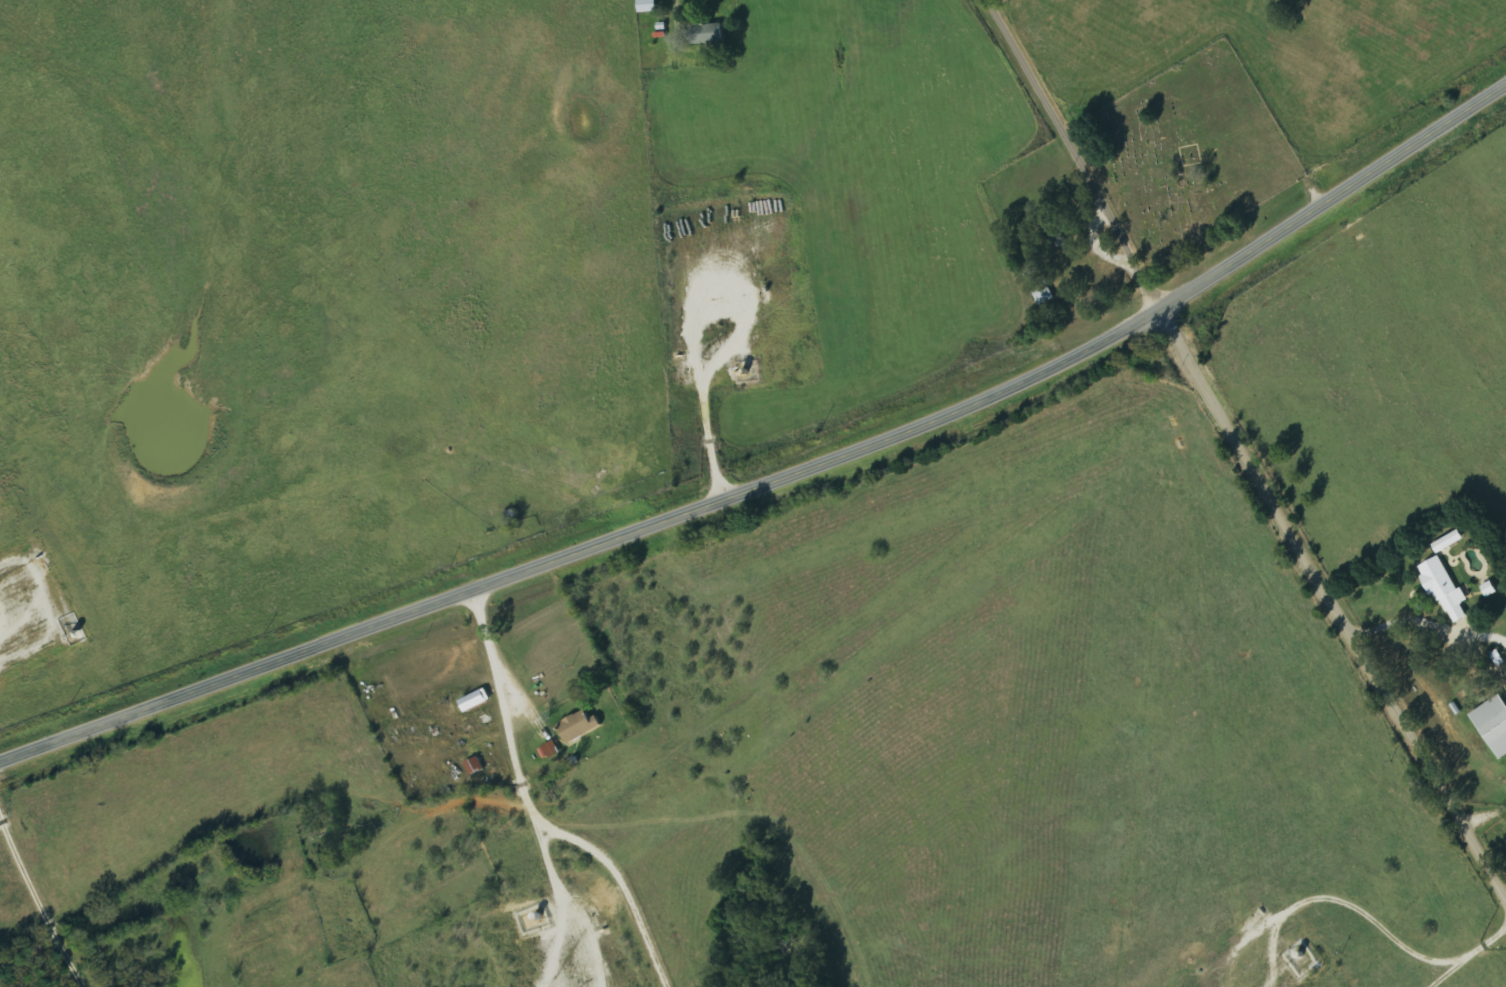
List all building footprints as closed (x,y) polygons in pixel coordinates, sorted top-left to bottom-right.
[(659,0),(641,0),(641,13),(659,12),(659,0)] [(694,26),(694,46),(726,45),(725,25),(694,26)] [(1438,552),(1467,542),(1463,532),(1435,543),(1438,552)] [(1422,566),(1452,626),(1470,618),(1463,604),(1470,600),(1463,588),(1459,590),(1442,557),(1422,566)] [(1499,594),(1495,582),(1484,586),(1488,598),(1499,594)] [(493,702),(488,689),(461,701),(467,713),(493,702)] [(1502,695),(1472,716),(1504,760),(1505,759),(1505,701),(1502,695)] [(598,716),(591,720),(587,710),(559,724),(570,745),(604,727),(598,716)] [(561,753),(555,741),(539,750),(545,761),(561,753)] [(466,763),(471,776),(486,770),(481,757),(466,763)]
